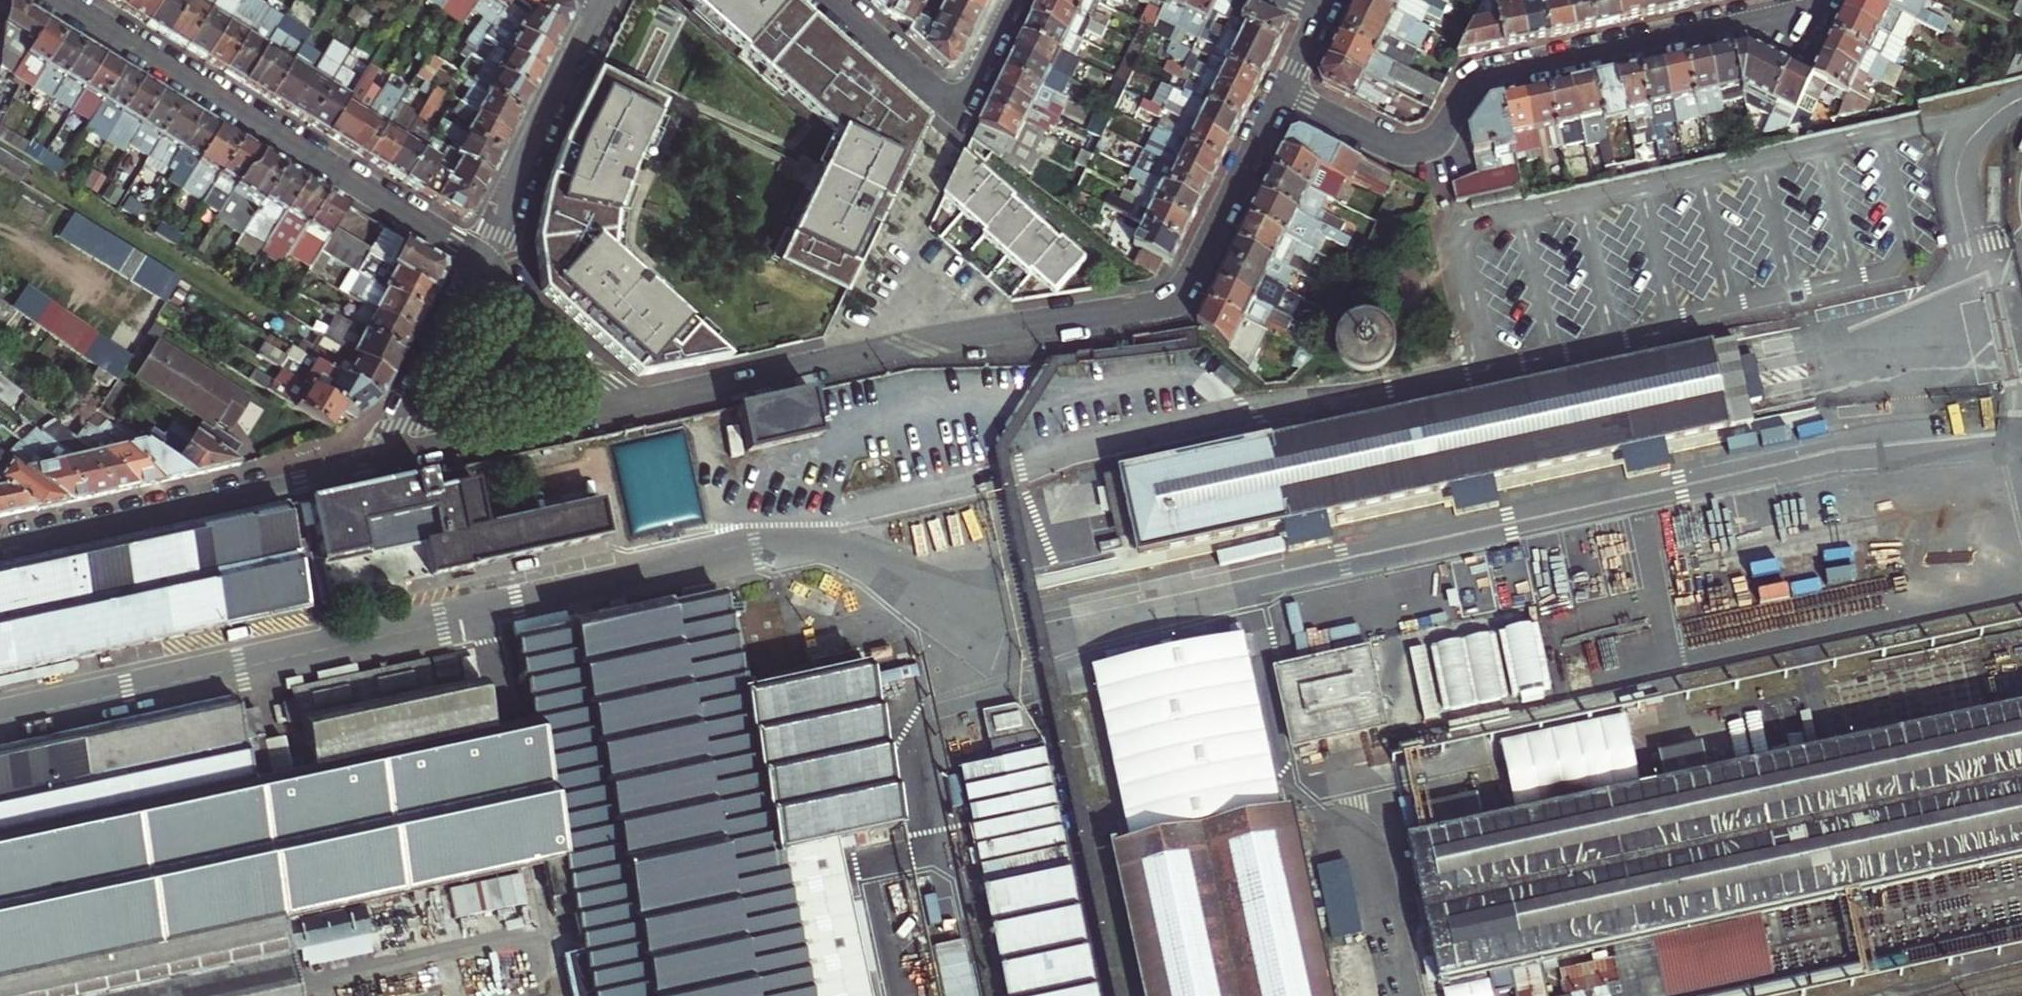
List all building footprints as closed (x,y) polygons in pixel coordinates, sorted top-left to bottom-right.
[(7,0),(0,0),(0,48),(9,53),(32,16),(7,0)] [(134,20),(147,0),(114,0),(111,6),(124,14),(134,20)] [(171,0),(147,0),(134,20),(144,27),(151,31),(171,0)] [(151,31),(163,39),(173,44),(200,0),(171,0),(151,31)] [(191,56),(227,0),(200,0),(173,44),(184,51),(191,56)] [(191,56),(204,64),(210,68),(245,12),(233,4),(236,0),(227,0),(191,56)] [(467,0),(449,0),(450,1),(444,10),(453,18),(460,9),(467,0)] [(460,9),(470,16),(461,29),(465,32),(457,44),(453,41),(447,50),(455,56),(458,52),(472,34),(485,17),(498,0),(467,0),(460,9)] [(548,34),(503,0),(498,0),(485,17),(490,20),(495,23),(538,54),(544,43),(548,34)] [(556,7),(547,0),(503,0),(548,34),(553,25),(557,17),(556,7)] [(778,0),(673,0),(803,116),(812,124),(831,141),(833,143),(816,176),(804,200),(767,272),(823,300),(914,122),(778,0)] [(854,4),(863,12),(872,20),(873,20),(883,0),(857,0),(854,4)] [(901,21),(907,9),(912,0),(883,0),(873,20),(885,26),(895,31),(898,27),(901,21)] [(968,19),(932,0),(923,17),(959,36),(965,25),(968,19)] [(968,19),(974,7),(977,1),(976,0),(932,0),(968,19)] [(1030,4),(1094,36),(1098,29),(1083,21),(1088,11),(1066,0),(1032,0),(1030,4)] [(1088,11),(1093,2),(1109,9),(1114,1),(1111,0),(1066,0),(1088,11)] [(1139,0),(1111,0),(1114,1),(1133,11),(1139,0)] [(1138,14),(1151,20),(1161,0),(1139,0),(1133,11),(1138,14)] [(1183,7),(1187,0),(1161,0),(1151,20),(1147,28),(1164,36),(1160,42),(1166,45),(1170,38),(1167,37),(1175,22),(1173,21),(1180,6),(1183,7)] [(1181,58),(1183,53),(1195,31),(1204,15),(1212,0),(1187,0),(1183,7),(1180,6),(1173,21),(1175,22),(1167,37),(1170,38),(1176,42),(1170,54),(1163,51),(1166,45),(1160,42),(1157,49),(1160,50),(1154,62),(1159,65),(1160,68),(1164,67),(1173,71),(1178,62),(1181,58)] [(1210,18),(1214,21),(1223,4),(1214,0),(1212,0),(1204,15),(1210,18)] [(1432,22),(1390,0),(1349,0),(1348,2),(1394,25),(1400,14),(1428,29),(1432,22)] [(1407,0),(1390,0),(1432,22),(1435,15),(1407,0)] [(1489,58),(1479,8),(1477,0),(1474,0),(1466,17),(1457,34),(1451,45),(1447,52),(1439,69),(1458,65),(1478,60),(1489,58)] [(1505,14),(1502,3),(1496,4),(1496,0),(1491,0),(1487,1),(1488,6),(1479,8),(1489,58),(1505,55),(1515,53),(1511,33),(1506,33),(1503,14),(1505,14)] [(1515,53),(1526,50),(1535,49),(1525,0),(1515,0),(1502,3),(1505,14),(1503,14),(1506,33),(1511,33),(1515,53)] [(1535,49),(1551,45),(1560,44),(1556,23),(1552,24),(1549,4),(1551,4),(1551,0),(1525,0),(1535,49)] [(1581,39),(1573,0),(1551,0),(1551,4),(1549,4),(1552,24),(1556,23),(1560,44),(1572,41),(1581,39)] [(1581,39),(1597,36),(1607,34),(1603,13),(1598,14),(1595,0),(1573,0),(1581,39)] [(1607,34),(1618,31),(1629,29),(1623,0),(1595,0),(1598,14),(1603,13),(1607,34)] [(1629,29),(1644,26),(1654,24),(1650,4),(1645,5),(1644,0),(1623,0),(1629,29)] [(1674,20),(1670,0),(1644,0),(1645,5),(1650,4),(1654,24),(1665,21),(1674,20)] [(1674,20),(1690,16),(1700,14),(1697,0),(1670,0),(1674,20)] [(1700,14),(1710,12),(1721,10),(1719,0),(1697,0),(1700,14)] [(1721,10),(1736,7),(1747,5),(1746,0),(1719,0),(1721,10)] [(1878,49),(1890,26),(1840,0),(1834,12),(1827,25),(1844,33),(1849,32),(1863,39),(1863,41),(1878,49)] [(1840,0),(1890,26),(1900,4),(1892,0),(1840,0)] [(1920,0),(1892,0),(1900,4),(1914,11),(1920,0)] [(1416,36),(1394,25),(1348,2),(1344,10),(1337,24),(1354,33),(1355,30),(1373,39),(1377,33),(1385,37),(1398,43),(1394,51),(1405,57),(1416,36)] [(276,4),(260,30),(229,80),(241,87),(256,96),(289,44),(268,31),(272,26),(276,29),(287,11),(276,4)] [(1094,36),(1030,4),(1027,9),(1021,22),(1069,47),(1074,38),(1089,46),(1094,36)] [(1267,51),(1276,32),(1250,18),(1223,4),(1214,21),(1220,24),(1219,26),(1267,51)] [(1914,11),(1900,4),(1890,26),(1898,30),(1901,25),(1915,32),(1917,27),(1909,23),(1914,11)] [(2021,28),(2021,11),(2012,5),(2001,27),(2018,36),(2021,28)] [(254,11),(248,7),(245,12),(210,68),(222,75),(229,80),(260,30),(247,22),(254,11)] [(1147,28),(1151,20),(1138,14),(1130,32),(1131,33),(1141,38),(1147,28)] [(50,27),(45,23),(32,16),(9,53),(3,62),(0,66),(0,69),(5,72),(7,68),(20,76),(50,27)] [(477,38),(490,20),(485,17),(472,34),(477,38)] [(917,29),(914,36),(950,54),(957,41),(959,36),(923,17),(917,29)] [(901,21),(898,27),(905,31),(908,24),(901,21)] [(1072,48),(1069,47),(1021,22),(1016,32),(1012,39),(1063,65),(1072,48)] [(534,62),(538,54),(495,23),(487,34),(498,40),(492,49),(527,74),(534,62)] [(914,36),(917,29),(908,24),(905,31),(914,36)] [(1355,30),(1354,33),(1337,24),(1333,32),(1326,44),(1383,74),(1390,60),(1376,54),(1369,50),(1373,40),(1373,39),(1355,30)] [(1849,32),(1844,33),(1827,25),(1824,32),(1818,43),(1877,73),(1882,75),(1885,69),(1872,62),(1878,49),(1863,41),(1863,39),(1849,32)] [(1930,46),(1935,36),(1917,27),(1915,32),(1901,25),(1898,30),(1930,46)] [(1239,63),(1256,72),(1263,58),(1267,51),(1219,26),(1216,29),(1216,31),(1208,46),(1224,54),(1225,52),(1240,60),(1239,63)] [(1878,49),(1892,55),(1900,40),(1895,37),(1898,30),(1890,26),(1878,49)] [(37,93),(69,39),(63,35),(50,27),(20,76),(33,85),(31,89),(37,93)] [(895,33),(902,37),(905,31),(898,27),(895,31),(895,33)] [(1900,40),(1927,53),(1930,46),(1898,30),(1895,37),(1900,40)] [(1131,33),(1122,50),(1133,55),(1141,38),(1131,33)] [(1381,44),(1385,37),(1377,33),(1373,39),(1373,40),(1381,44)] [(458,52),(464,56),(477,38),(472,34),(458,52)] [(931,73),(941,71),(947,60),(950,54),(914,36),(906,51),(931,73)] [(1170,54),(1176,42),(1170,38),(1166,45),(1163,51),(1170,54)] [(80,46),(69,39),(37,93),(40,95),(43,97),(49,87),(62,95),(88,51),(80,46)] [(1003,57),(1054,83),(1063,65),(1012,39),(1008,48),(1003,57)] [(1376,54),(1381,44),(1373,40),(1369,50),(1376,54)] [(297,47),(290,42),(289,44),(256,96),(267,104),(274,108),(302,62),(294,64),(292,67),(286,64),(297,47)] [(1877,73),(1818,43),(1813,53),(1806,67),(1826,77),(1828,74),(1843,81),(1843,82),(1855,88),(1862,92),(1866,94),(1877,73)] [(527,74),(492,49),(485,44),(472,62),(474,63),(517,94),(523,83),(527,74)] [(1383,74),(1326,44),(1323,51),(1315,66),(1374,97),(1414,117),(1425,96),(1383,74)] [(1224,54),(1208,46),(1198,66),(1247,91),(1253,79),(1256,72),(1239,63),(1240,60),(1225,52),(1224,54)] [(1885,69),(1892,55),(1878,49),(1872,62),(1885,69)] [(1132,58),(1133,55),(1122,50),(1113,68),(1124,74),(1132,58)] [(74,107),(79,111),(108,63),(102,59),(88,51),(62,95),(76,104),(74,107)] [(464,56),(458,52),(455,56),(444,71),(451,76),(464,56)] [(1054,83),(1003,57),(999,66),(994,75),(1045,100),(1054,83)] [(1758,112),(1777,78),(1756,68),(1735,58),(1721,61),(1731,112),(1739,116),(1742,111),(1744,106),(1758,112)] [(303,61),(302,62),(274,108),(286,115),(293,120),(322,73),(303,61)] [(1735,134),(1731,112),(1721,61),(1709,63),(1695,66),(1699,86),(1703,85),(1707,103),(1704,104),(1707,117),(1708,123),(1722,120),(1726,136),(1735,134)] [(658,96),(593,62),(558,133),(519,225),(526,294),(556,323),(617,375),(625,377),(717,359),(631,288),(597,260),(593,227),(658,96)] [(89,137),(127,75),(121,71),(108,63),(79,111),(75,117),(70,125),(89,137)] [(514,100),(517,94),(474,63),(461,83),(469,88),(506,115),(514,100)] [(431,91),(441,76),(444,71),(434,64),(422,85),(429,89),(431,91)] [(338,72),(327,66),(322,73),(293,120),(305,127),(312,132),(338,91),(340,88),(338,86),(333,88),(331,92),(325,88),(329,86),(338,72)] [(1243,97),(1247,91),(1198,66),(1187,86),(1203,94),(1204,92),(1219,100),(1218,102),(1236,112),(1243,97)] [(1363,119),(1374,97),(1315,66),(1310,76),(1306,84),(1310,94),(1363,119)] [(1685,68),(1675,71),(1687,126),(1691,125),(1690,120),(1707,117),(1704,104),(1707,103),(1703,85),(1699,86),(1695,66),(1685,68)] [(1803,72),(1795,87),(1811,95),(1826,102),(1833,106),(1847,112),(1849,108),(1845,106),(1855,88),(1843,82),(1843,81),(1828,74),(1826,77),(1806,67),(1803,72)] [(1113,68),(1104,86),(1115,91),(1122,77),(1124,74),(1113,68)] [(444,71),(441,76),(450,82),(453,77),(451,76),(444,71)] [(1687,126),(1675,71),(1662,74),(1650,76),(1654,96),(1657,95),(1662,115),(1659,116),(1663,134),(1687,128),(1687,126)] [(107,148),(112,140),(145,87),(139,82),(127,75),(89,137),(107,148)] [(1038,113),(1045,100),(994,75),(990,83),(985,93),(1035,118),(1042,122),(1044,116),(1038,113)] [(1657,95),(1654,96),(1650,76),(1639,78),(1630,80),(1641,138),(1647,168),(1656,166),(1650,138),(1663,135),(1663,134),(1659,116),(1662,115),(1657,95)] [(455,86),(458,81),(453,77),(450,82),(455,86)] [(1811,95),(1795,87),(1787,83),(1777,78),(1758,112),(1772,120),(1780,124),(1772,142),(1797,137),(1801,129),(1795,126),(1794,129),(1781,123),(1788,108),(1801,115),(1811,95)] [(1635,139),(1641,138),(1630,80),(1618,83),(1604,86),(1608,105),(1613,104),(1617,124),(1614,124),(1615,132),(1616,135),(1634,132),(1635,139)] [(429,89),(422,85),(395,126),(369,167),(380,174),(387,179),(414,136),(420,128),(409,121),(429,89)] [(1095,103),(1106,109),(1111,98),(1115,91),(1104,86),(1095,103)] [(1169,101),(1167,104),(1176,109),(1178,105),(1227,130),(1232,119),(1236,112),(1218,102),(1219,100),(1204,92),(1203,94),(1187,86),(1180,102),(1171,98),(1169,101)] [(1608,105),(1604,86),(1593,88),(1582,90),(1592,136),(1615,132),(1614,124),(1617,124),(1613,104),(1608,105)] [(132,152),(165,99),(156,93),(145,87),(112,140),(132,152)] [(502,123),(506,115),(469,88),(456,108),(496,134),(502,123)] [(1855,88),(1845,106),(1849,108),(1852,110),(1862,92),(1855,88)] [(1601,177),(1592,136),(1582,90),(1571,93),(1557,96),(1561,115),(1565,114),(1569,134),(1567,134),(1569,146),(1570,149),(1586,145),(1589,164),(1586,165),(1589,180),(1601,177)] [(344,94),(338,91),(312,132),(325,140),(332,144),(358,102),(345,93),(344,94)] [(1035,118),(985,93),(981,101),(975,112),(1025,136),(1035,118)] [(1550,98),(1537,100),(1548,156),(1555,154),(1554,149),(1569,146),(1567,134),(1569,134),(1565,114),(1561,115),(1557,96),(1550,98)] [(165,99),(132,152),(150,164),(183,110),(174,104),(165,99)] [(358,102),(332,144),(341,150),(349,155),(377,111),(378,110),(360,99),(358,102)] [(496,134),(456,108),(444,100),(437,110),(457,123),(454,127),(439,118),(436,124),(450,133),(451,132),(486,155),(492,141),(496,134)] [(1043,123),(1046,124),(1056,106),(1045,100),(1038,113),(1044,116),(1042,122),(1043,123)] [(1548,156),(1537,100),(1524,103),(1511,106),(1515,125),(1519,125),(1523,144),(1519,144),(1524,163),(1548,158),(1548,156)] [(1106,109),(1095,103),(1092,102),(1084,119),(1097,126),(1101,118),(1106,109)] [(1820,132),(1833,106),(1826,102),(1810,134),(1820,132)] [(1199,140),(1198,143),(1215,152),(1223,138),(1227,130),(1178,105),(1176,109),(1167,126),(1183,134),(1184,132),(1199,140)] [(1515,125),(1511,106),(1500,108),(1488,111),(1505,193),(1515,191),(1510,166),(1524,163),(1519,144),(1523,144),(1519,125),(1515,125)] [(1769,125),(1772,120),(1758,112),(1744,106),(1742,111),(1769,125)] [(75,117),(79,111),(74,107),(70,114),(75,117)] [(159,193),(172,173),(203,123),(197,119),(183,110),(150,164),(145,172),(151,177),(146,185),(159,193)] [(382,114),(377,111),(349,155),(361,162),(369,167),(395,126),(380,117),(382,114)] [(1505,193),(1488,111),(1482,112),(1476,113),(1455,142),(1464,188),(1453,191),(1456,203),(1505,193)] [(1025,136),(975,112),(971,120),(963,136),(1015,181),(1023,167),(1018,164),(1032,140),(1025,136)] [(482,163),(486,155),(451,132),(450,133),(436,124),(426,117),(420,128),(444,143),(439,151),(476,174),(482,163)] [(1687,128),(1687,130),(1709,126),(1708,123),(1707,117),(1690,120),(1691,125),(1687,126),(1687,128)] [(1032,140),(1033,140),(1043,123),(1042,122),(1035,118),(1025,136),(1032,140)] [(1074,138),(1087,145),(1091,137),(1097,126),(1084,119),(1074,138)] [(1780,124),(1772,120),(1769,125),(1759,145),(1772,142),(1780,124)] [(191,190),(224,136),(215,130),(203,123),(172,173),(188,182),(185,186),(191,190)] [(1155,140),(1151,147),(1156,149),(1158,147),(1207,170),(1212,159),(1215,152),(1198,143),(1199,140),(1184,132),(1183,134),(1167,126),(1159,142),(1155,140)] [(238,145),(224,136),(191,190),(185,199),(192,203),(201,187),(213,194),(217,188),(229,169),(235,168),(246,150),(238,145)] [(427,155),(429,151),(432,148),(414,136),(387,179),(396,184),(405,190),(415,174),(422,164),(427,155)] [(1147,141),(1146,144),(1151,147),(1155,140),(1149,138),(1147,141)] [(1273,148),(1269,157),(1330,189),(1368,209),(1380,186),(1287,139),(1277,141),(1273,148)] [(1207,170),(1158,147),(1156,149),(1149,162),(1148,166),(1163,174),(1164,171),(1180,180),(1178,183),(1196,192),(1202,178),(1207,170)] [(473,180),(476,174),(439,151),(438,152),(432,148),(427,155),(430,156),(430,162),(427,167),(435,172),(450,182),(449,185),(465,194),(473,180)] [(212,223),(225,231),(226,228),(266,163),(258,157),(246,150),(235,168),(229,169),(217,188),(226,193),(221,201),(225,203),(212,223)] [(150,164),(132,152),(126,161),(145,172),(150,164)] [(430,162),(430,156),(427,155),(422,164),(427,167),(430,162)] [(12,163),(0,156),(0,175),(4,177),(12,163)] [(1081,271),(953,157),(932,199),(983,243),(980,246),(1024,287),(1027,284),(1051,305),(1081,271)] [(1330,189),(1269,157),(1263,168),(1258,179),(1312,206),(1319,210),(1330,189)] [(1141,168),(1145,170),(1137,185),(1186,211),(1192,198),(1196,192),(1178,183),(1180,180),(1164,171),(1163,174),(1148,166),(1149,162),(1145,160),(1143,164),(1141,168)] [(261,222),(269,209),(289,177),(278,170),(266,163),(226,228),(238,236),(250,216),(261,222)] [(427,167),(422,164),(415,174),(429,183),(435,172),(427,167)] [(86,176),(74,168),(66,181),(78,188),(86,176)] [(435,172),(429,183),(415,174),(405,190),(446,216),(456,213),(462,200),(465,194),(449,185),(450,182),(435,172)] [(1060,197),(1072,203),(1082,182),(1071,176),(1060,197)] [(1182,219),(1186,211),(1137,185),(1119,176),(1115,185),(1123,190),(1132,194),(1126,205),(1176,230),(1182,219)] [(278,241),(309,190),(300,183),(289,177),(269,209),(277,214),(269,227),(266,233),(278,241)] [(91,179),(84,191),(99,200),(106,189),(91,179)] [(1312,206),(1258,179),(1252,189),(1244,204),(1324,243),(1330,231),(1305,219),(1312,206)] [(322,197),(309,190),(278,241),(274,247),(273,249),(294,262),(304,246),(317,226),(331,203),(322,197)] [(1126,205),(1132,194),(1123,190),(1118,201),(1126,205)] [(1072,203),(1060,197),(1051,214),(1063,224),(1078,206),(1072,203)] [(1173,237),(1176,230),(1126,205),(1118,201),(1116,205),(1123,209),(1120,213),(1104,205),(1095,200),(1089,212),(1108,222),(1166,251),(1173,237)] [(1120,213),(1123,209),(1116,205),(1106,201),(1104,205),(1120,213)] [(1324,243),(1244,204),(1239,214),(1233,226),(1298,258),(1306,241),(1332,254),(1335,249),(1324,243)] [(269,227),(277,214),(269,209),(261,222),(269,227)] [(141,261),(129,254),(117,247),(105,239),(93,232),(81,225),(70,217),(57,210),(43,233),(55,241),(66,248),(79,255),(90,263),(102,270),(114,278),(126,285),(138,292),(151,301),(152,298),(166,277),(153,268),(141,261)] [(261,222),(250,216),(238,236),(249,242),(253,234),(261,222)] [(1161,261),(1166,251),(1108,222),(1098,242),(1125,257),(1119,269),(1142,282),(1146,275),(1149,269),(1155,272),(1161,261)] [(340,269),(344,264),(354,249),(347,244),(317,226),(304,246),(340,269)] [(424,261),(367,226),(354,249),(367,257),(418,289),(424,278),(427,272),(424,261)] [(1298,258),(1233,226),(1227,237),(1221,250),(1272,276),(1278,265),(1295,274),(1302,260),(1298,258)] [(274,247),(278,241),(266,233),(262,239),(274,247)] [(274,247),(262,239),(253,234),(249,242),(223,282),(245,295),(273,249),(274,247)] [(1267,287),(1272,276),(1221,250),(1216,261),(1212,269),(1267,297),(1271,289),(1267,287)] [(364,269),(373,275),(366,285),(407,310),(414,297),(418,289),(367,257),(364,263),(367,265),(364,269)] [(349,275),(352,270),(344,264),(340,269),(346,272),(349,275)] [(340,269),(336,277),(342,280),(346,272),(340,269)] [(1271,298),(1267,297),(1212,269),(1205,282),(1200,291),(1275,329),(1280,319),(1272,315),(1264,311),(1271,298)] [(349,275),(346,272),(342,280),(351,286),(355,278),(349,275)] [(1291,277),(1287,284),(1293,287),(1296,280),(1291,277)] [(407,310),(366,285),(355,278),(351,286),(344,298),(346,300),(395,331),(403,317),(407,310)] [(1279,287),(1282,281),(1277,278),(1274,284),(1279,287)] [(87,321),(75,314),(64,306),(54,298),(41,290),(30,282),(15,305),(26,313),(38,321),(48,329),(60,336),(71,344),(76,348),(83,353),(95,362),(106,369),(118,377),(133,354),(123,346),(112,338),(99,330),(87,321)] [(336,293),(328,289),(319,304),(326,308),(336,293)] [(1275,329),(1200,291),(1196,298),(1190,310),(1245,337),(1254,342),(1274,352),(1277,346),(1270,342),(1276,329),(1275,329)] [(0,295),(0,322),(3,324),(15,305),(0,295)] [(1272,315),(1278,302),(1271,298),(1264,311),(1272,315)] [(391,339),(395,331),(346,300),(333,320),(385,352),(391,339)] [(326,308),(319,304),(315,309),(323,314),(326,308)] [(333,320),(323,314),(315,309),(308,321),(302,316),(295,327),(303,332),(373,375),(381,359),(385,352),(333,320)] [(1236,357),(1245,337),(1190,310),(1187,317),(1180,330),(1193,341),(1229,372),(1236,357)] [(368,384),(373,375),(303,332),(290,353),(361,397),(368,384)] [(361,397),(290,353),(261,335),(247,357),(260,365),(326,406),(339,414),(348,407),(360,399),(361,397)] [(1244,361),(1254,342),(1245,337),(1236,357),(1244,361)] [(267,427),(273,416),(159,342),(138,373),(253,447),(267,427)] [(1105,481),(1098,483),(1116,567),(1708,442),(1690,358),(1200,461),(1198,450),(1102,470),(1105,481)] [(247,387),(312,428),(321,414),(326,406),(260,365),(247,387)] [(10,410),(20,393),(0,381),(0,404),(10,410)] [(815,400),(742,415),(751,457),(824,442),(815,400)] [(86,417),(80,419),(86,426),(91,425),(86,417)] [(78,429),(86,426),(80,419),(75,421),(78,429)] [(116,452),(161,489),(173,486),(192,482),(142,446),(135,447),(104,426),(94,434),(111,454),(116,452)] [(204,426),(196,438),(232,464),(241,452),(204,426)] [(39,436),(33,438),(38,445),(47,442),(40,435),(39,436)] [(242,471),(232,464),(196,438),(183,455),(167,443),(165,446),(151,437),(149,441),(145,438),(140,445),(142,446),(192,482),(220,476),(242,471)] [(33,438),(29,440),(33,447),(38,445),(33,438)] [(64,445),(56,452),(67,463),(114,499),(127,496),(138,494),(89,458),(80,460),(64,445)] [(13,459),(7,455),(3,460),(71,508),(82,506),(90,504),(43,468),(42,468),(28,471),(31,467),(18,452),(13,459)] [(116,452),(111,454),(89,458),(138,494),(151,491),(161,489),(116,452)] [(71,508),(3,460),(0,458),(0,490),(35,514),(37,516),(59,511),(71,508)] [(104,501),(114,499),(67,463),(42,468),(43,468),(90,504),(104,501)] [(428,477),(306,502),(320,568),(464,538),(470,568),(608,540),(600,503),(484,527),(474,484),(432,492),(428,477)] [(1,522),(35,514),(0,490),(0,522),(1,522)] [(304,618),(283,516),(0,575),(0,682),(304,618)] [(559,859),(567,895),(579,953),(588,995),(807,995),(777,854),(742,692),(722,595),(512,639),(532,734),(559,859)] [(1514,670),(1506,635),(1495,637),(1502,673),(1514,670)] [(1244,638),(1091,669),(1128,845),(1280,814),(1244,638)] [(1505,719),(1487,638),(1475,640),(1493,722),(1505,719)] [(1465,654),(1473,652),(1470,641),(1463,643),(1465,654)] [(1383,673),(1414,667),(1410,648),(1379,655),(1383,673)] [(1294,749),(1383,730),(1366,650),(1277,669),(1294,749)] [(430,661),(434,682),(459,677),(454,655),(430,661)] [(282,918),(541,863),(559,859),(532,734),(493,742),(481,683),(433,693),(426,661),(291,690),(293,700),(280,703),(285,726),(297,723),(307,771),(249,783),(231,699),(0,749),(0,995),(298,995),(282,918)] [(777,854),(834,842),(895,829),(860,667),(742,692),(777,854)] [(1560,668),(1540,672),(1548,711),(1568,706),(1560,668)] [(965,752),(985,863),(978,865),(981,880),(989,878),(990,884),(988,884),(989,889),(969,893),(972,912),(993,908),(1011,995),(1099,995),(1064,825),(1058,794),(1045,730),(1038,716),(1029,708),(988,716),(994,746),(965,752)] [(1413,847),(1434,950),(1443,991),(1646,948),(1649,962),(1600,972),(1602,983),(1567,990),(1569,995),(1664,995),(1766,975),(1754,925),(2021,868),(2021,718),(1413,847)] [(263,746),(265,773),(287,771),(284,744),(263,746)] [(1280,814),(1128,845),(1114,848),(1145,995),(1328,995),(1290,812),(1280,814)] [(777,854),(807,995),(866,995),(846,901),(834,842),(777,854)] [(567,895),(559,859),(541,863),(548,899),(567,895)] [(1327,868),(1332,933),(1355,932),(1350,867),(1327,868)] [(361,911),(301,924),(310,967),(371,954),(361,911)] [(1793,925),(1764,931),(1774,977),(1831,965),(1826,941),(1797,947),(1793,925)] [(579,953),(561,956),(570,995),(588,995),(579,953)]
